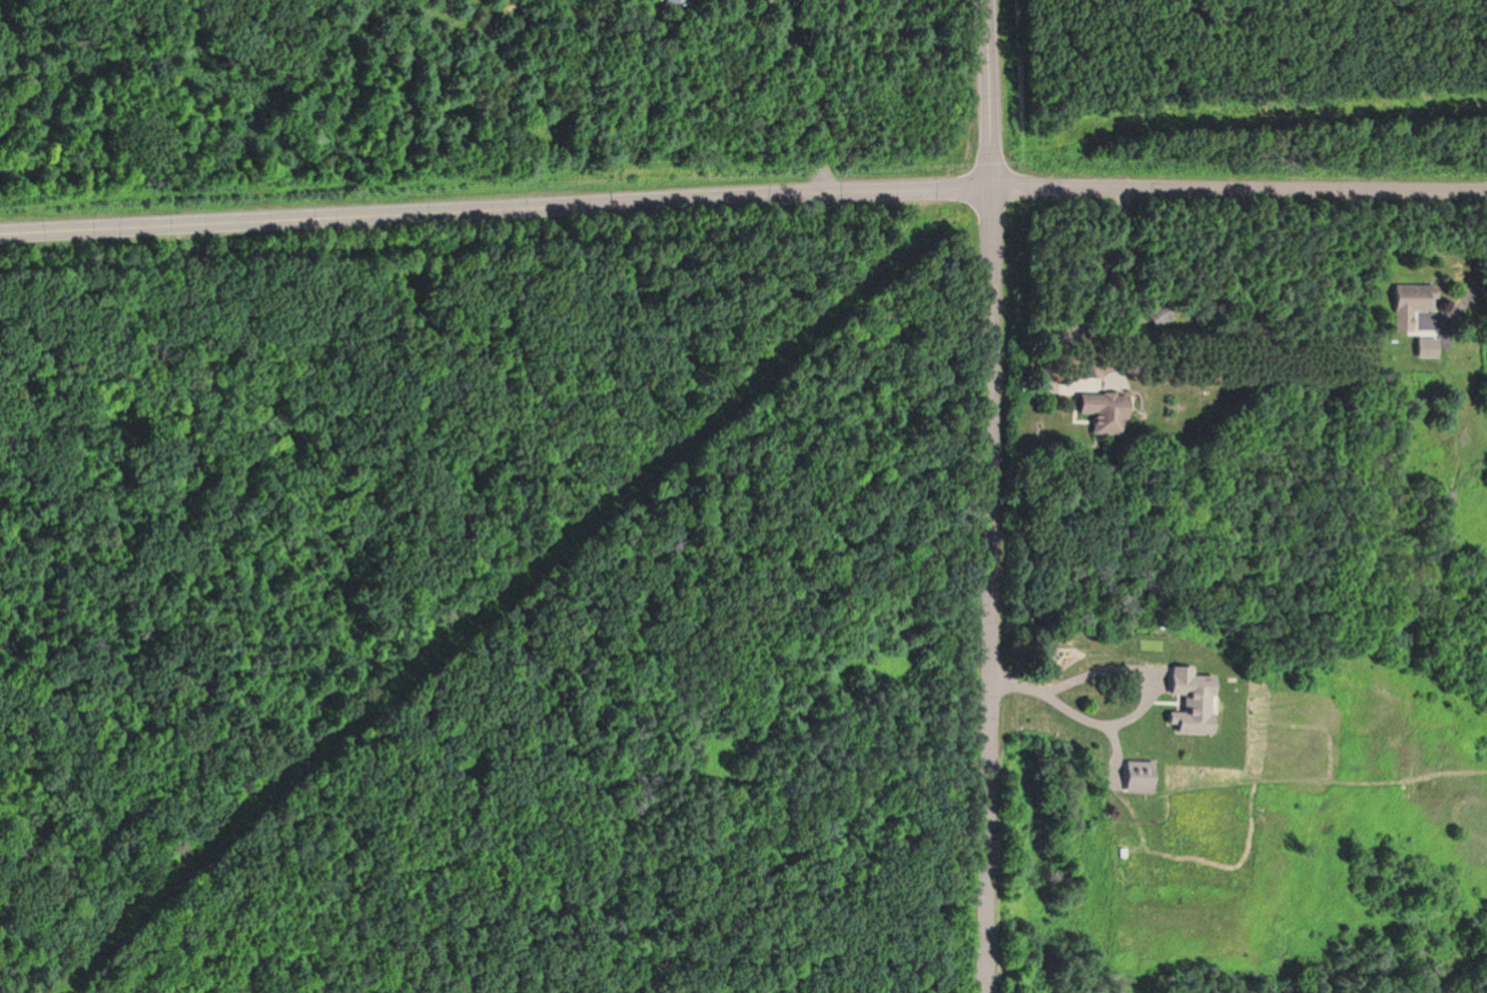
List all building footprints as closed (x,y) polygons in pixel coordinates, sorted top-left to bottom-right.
[(1433,311),(1434,286),(1394,285),(1393,327),(1412,327),(1412,311),(1433,311)] [(1121,435),(1122,404),(1073,403),(1073,423),(1090,424),(1090,435),(1121,435)] [(1170,734),(1206,735),(1208,676),(1188,676),(1189,667),(1166,666),(1165,696),(1178,696),(1177,718),(1170,718),(1170,734)] [(1119,792),(1146,792),(1146,763),(1119,763),(1119,792)]
